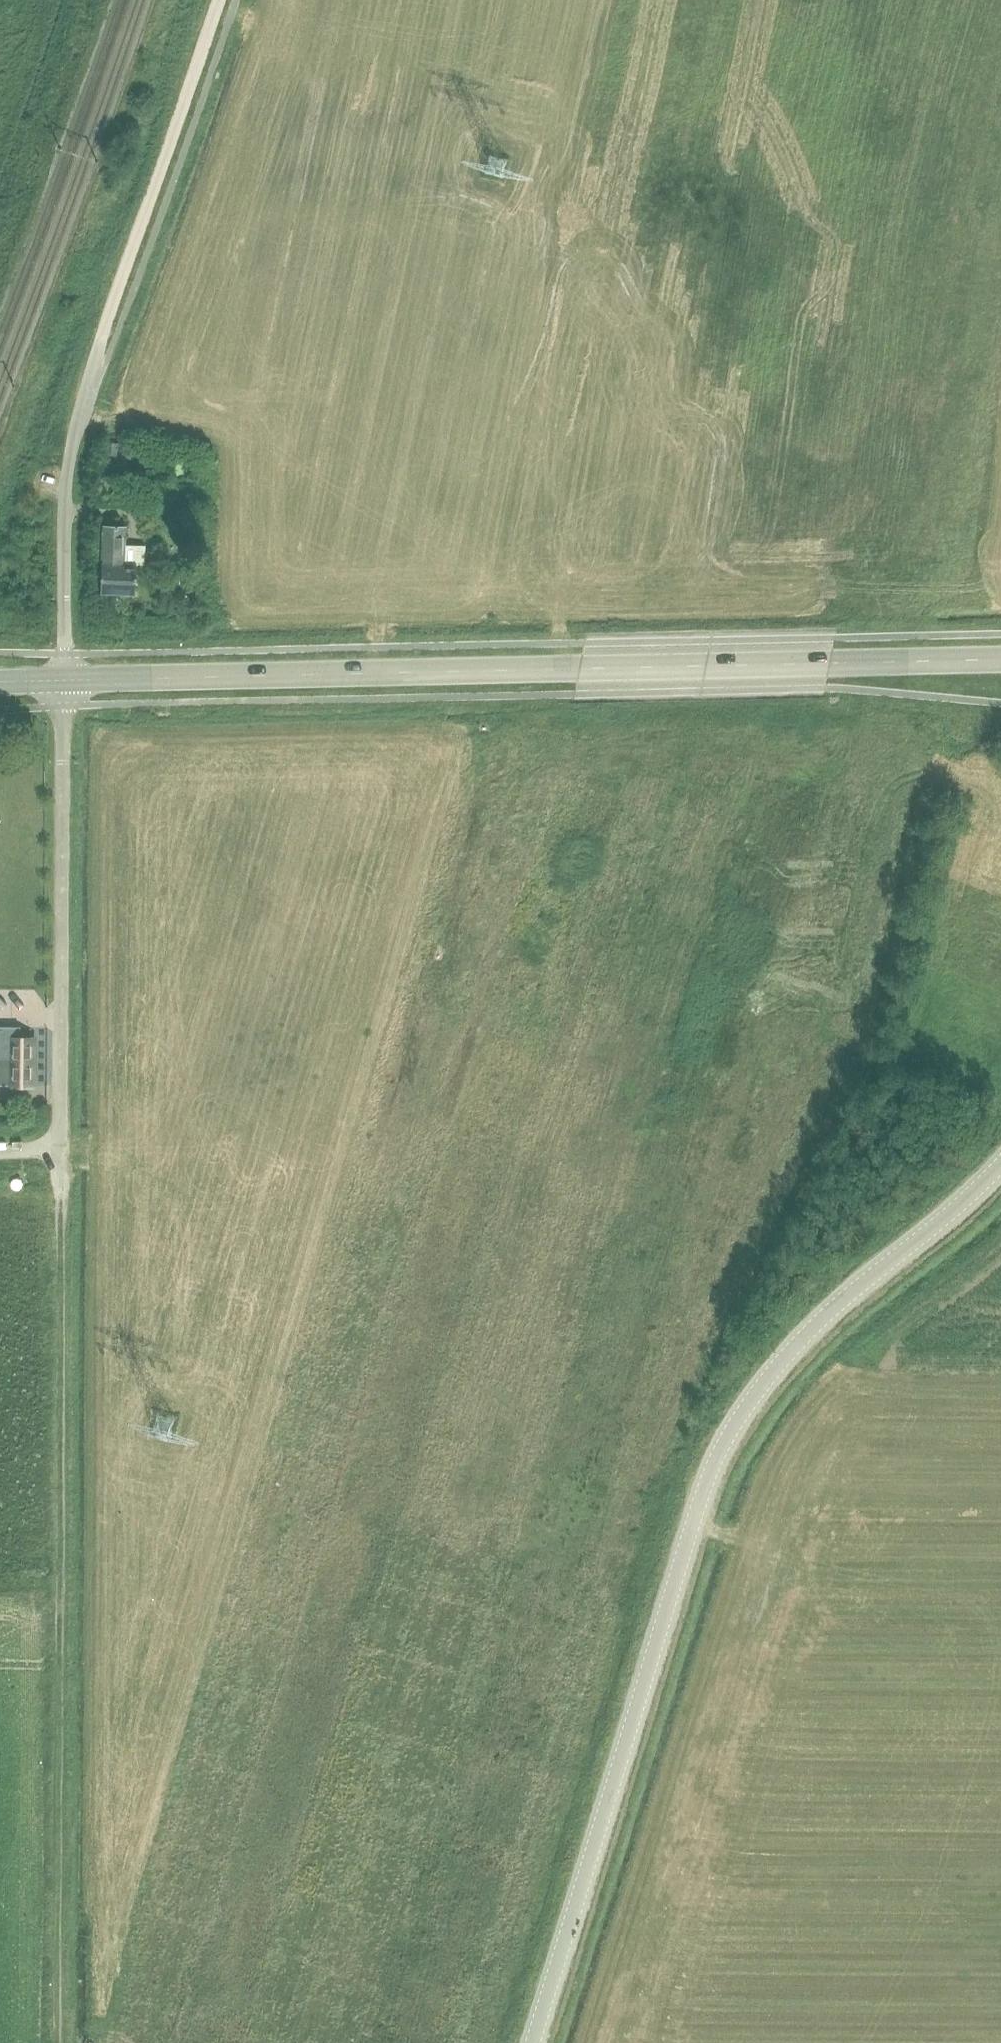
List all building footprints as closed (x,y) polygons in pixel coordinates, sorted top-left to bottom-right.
[(105,442),(103,454),(117,457),(119,444),(105,442)] [(109,496),(110,485),(95,484),(94,495),(109,496)] [(126,514),(129,531),(139,530),(136,512),(126,514)] [(145,546),(126,545),(126,527),(104,526),(101,593),(136,594),(137,565),(144,565),(145,546)] [(110,600),(110,613),(115,616),(121,613),(122,600),(117,597),(110,600)] [(0,1027),(0,1085),(10,1085),(10,1086),(35,1086),(35,1038),(21,1038),(21,1027),(0,1027)]
